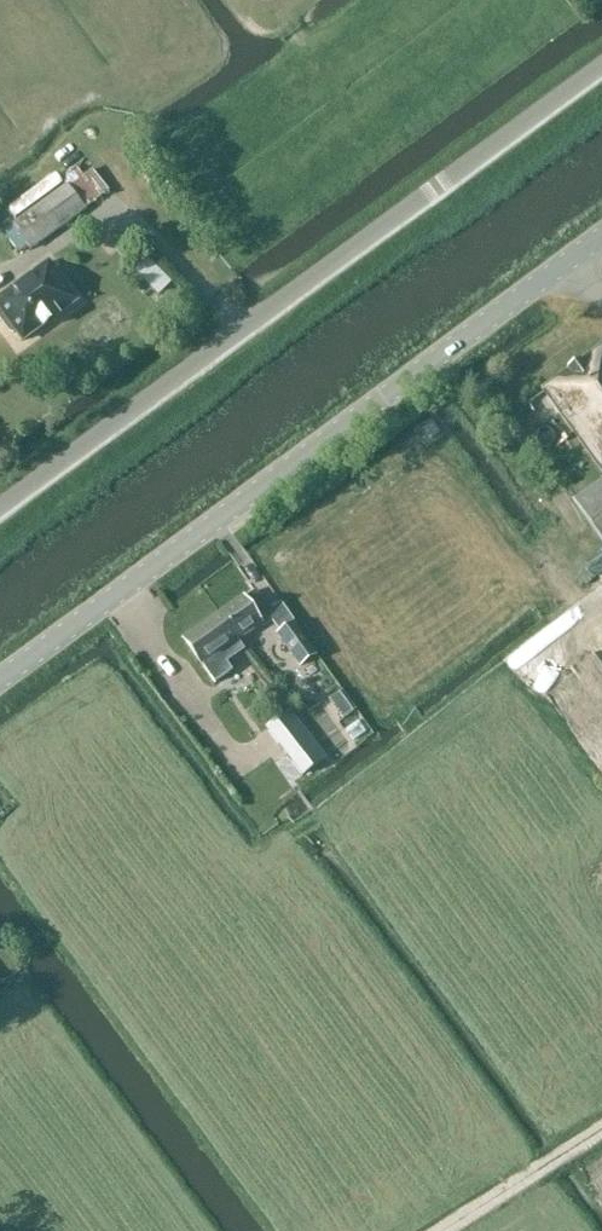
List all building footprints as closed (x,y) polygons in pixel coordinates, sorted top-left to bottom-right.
[(75,166),(62,176),(69,185),(82,204),(85,208),(107,191),(91,169),(82,175),(75,166)] [(62,176),(4,216),(11,226),(69,185),(62,176)] [(85,208),(82,204),(69,185),(11,226),(28,253),(87,211),(85,208)] [(21,337),(76,298),(48,258),(0,293),(0,316),(9,328),(12,329),(14,327),(21,337)] [(147,260),(135,272),(157,294),(169,283),(147,260)] [(543,390),(601,470),(601,348),(543,390)] [(574,500),(601,540),(601,480),(574,500)] [(246,598),(245,596),(221,614),(240,642),(264,625),(263,622),(274,614),(257,591),(246,598)] [(217,658),(240,642),(221,614),(196,631),(197,632),(185,641),(207,670),(219,662),(217,658)] [(295,622),(276,634),(299,668),(318,655),(295,622)] [(274,715),(289,705),(274,684),(259,694),(274,715)] [(346,705),(337,711),(342,719),(351,713),(346,705)]
